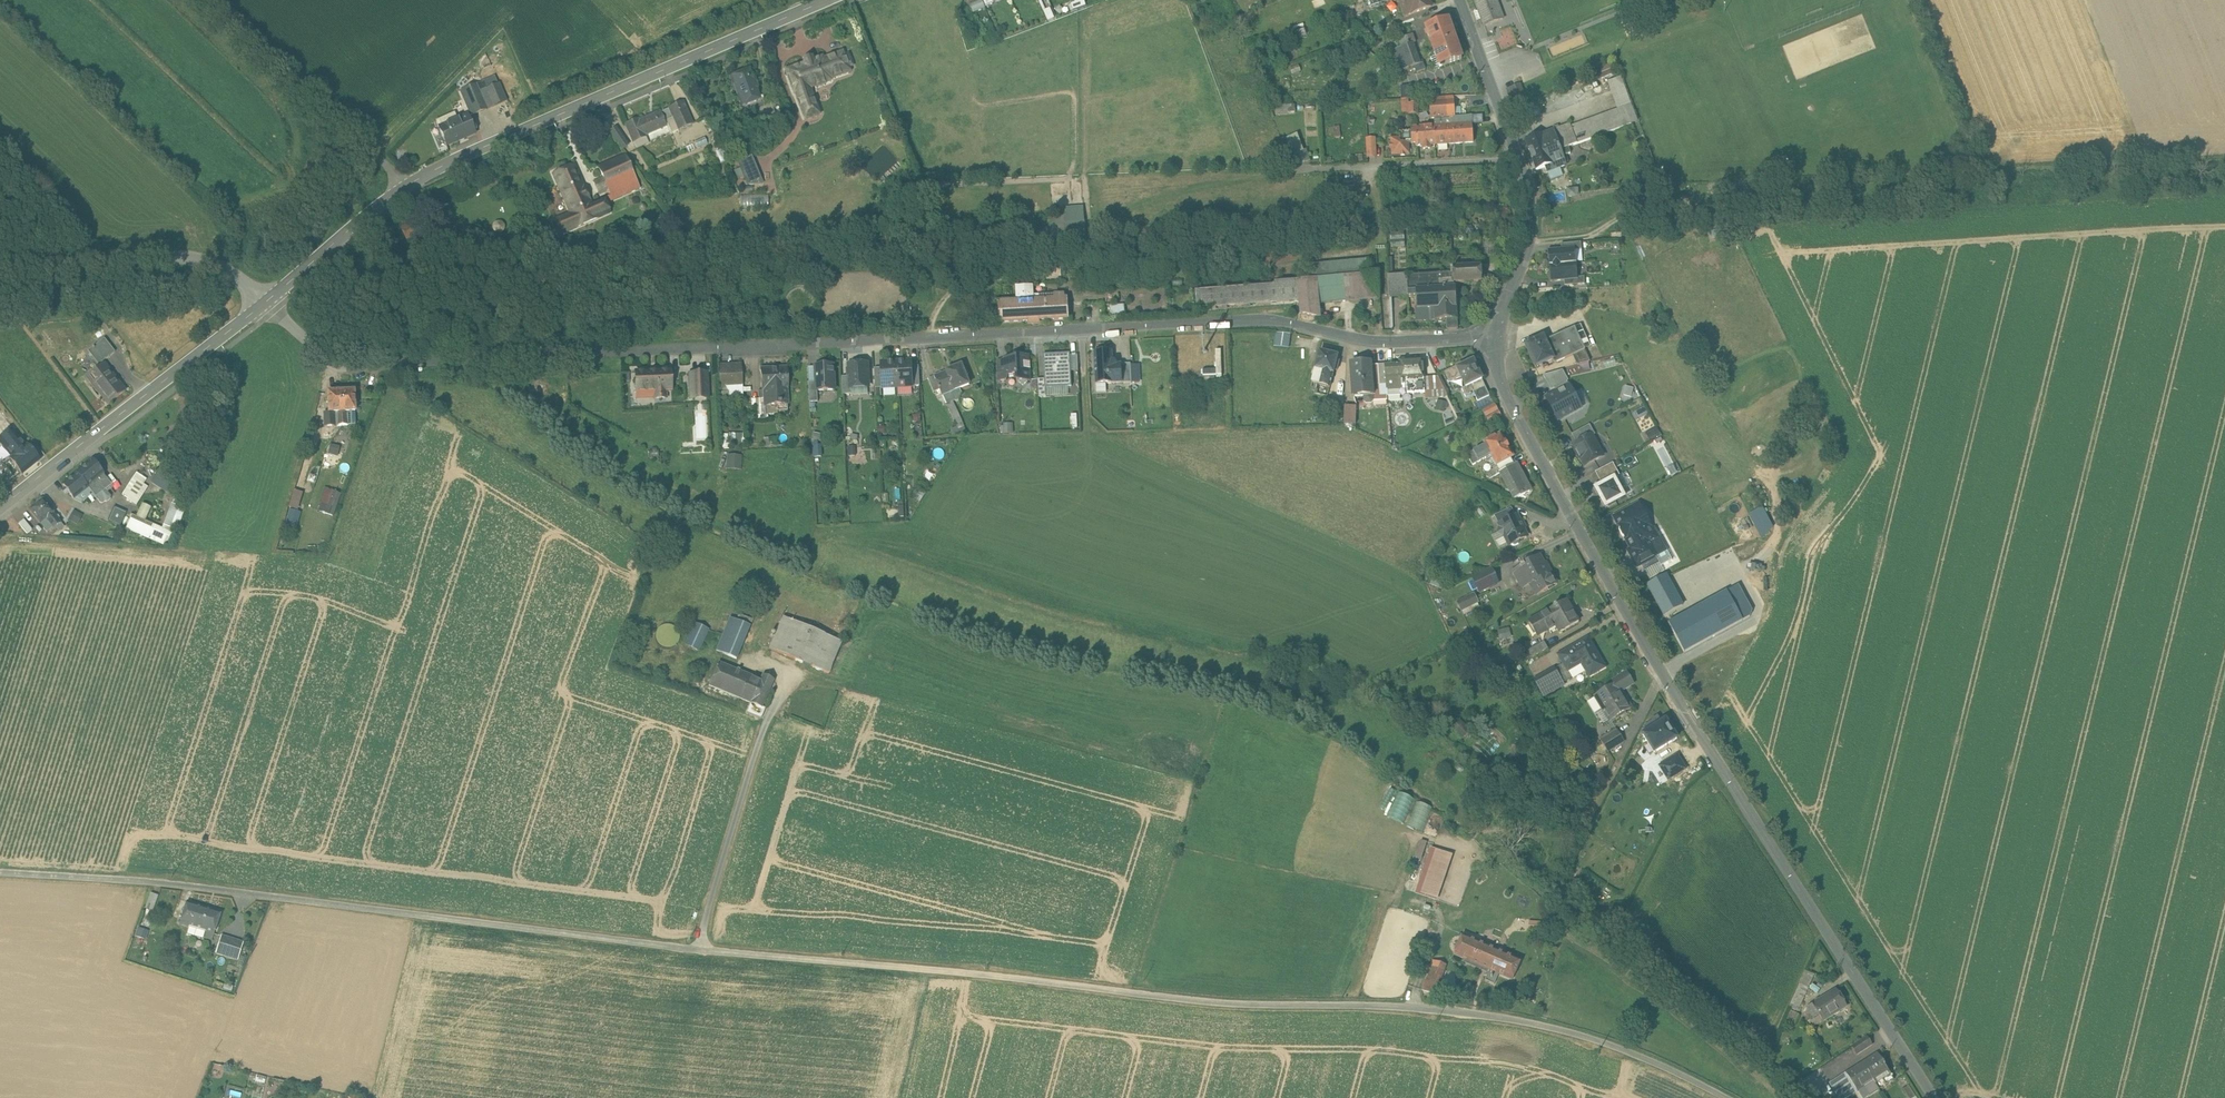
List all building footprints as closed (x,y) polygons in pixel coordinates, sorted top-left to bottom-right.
[(986,6),(983,0),(978,0),(970,4),(974,12),(986,6)] [(1069,4),(1071,11),(1086,5),(1084,0),(1074,0),(1075,2),(1069,4)] [(1404,16),(1411,13),(1411,14),(1432,7),(1429,1),(1431,0),(1430,0),(1398,0),(1404,16)] [(1485,26),(1503,19),(1497,2),(1497,0),(1475,0),(1485,26)] [(1448,21),(1426,29),(1433,48),(1455,40),(1448,21)] [(1510,36),(1512,44),(1516,44),(1512,27),(1504,29),(1506,37),(1510,36)] [(1304,29),(1292,33),(1294,39),(1307,35),(1304,29)] [(1413,34),(1399,39),(1405,56),(1405,58),(1417,54),(1413,44),(1416,43),(1413,34)] [(1455,40),(1433,48),(1440,67),(1462,59),(1455,40)] [(1391,42),(1385,45),(1389,57),(1395,55),(1391,42)] [(843,51),(830,56),(837,76),(850,71),(843,51)] [(1417,54),(1405,58),(1409,68),(1412,67),(1420,64),(1417,54)] [(823,56),(813,60),(812,57),(803,61),(804,63),(785,70),(794,94),(795,94),(805,120),(820,115),(810,88),(816,86),(816,87),(826,84),(825,83),(831,81),(831,79),(837,76),(830,56),(823,58),(823,56)] [(1405,56),(1398,58),(1403,70),(1409,68),(1405,58),(1405,56)] [(1420,64),(1412,67),(1413,70),(1416,69),(1417,73),(1425,70),(1423,63),(1420,64)] [(1610,64),(1594,71),(1598,81),(1614,74),(1610,64)] [(752,69),(730,77),(742,113),(765,105),(752,69)] [(477,85),(463,91),(473,115),(487,109),(477,85)] [(1520,85),(1510,88),(1517,106),(1527,103),(1520,85)] [(1454,99),(1446,100),(1447,117),(1455,117),(1454,99)] [(1446,100),(1438,101),(1440,118),(1447,117),(1446,100)] [(1438,101),(1430,101),(1432,118),(1440,118),(1438,101)] [(683,102),(669,108),(673,117),(679,130),(692,124),(683,102)] [(1418,103),(1409,104),(1410,115),(1418,114),(1418,103)] [(1276,104),(1277,113),(1296,113),(1295,104),(1276,104)] [(1625,107),(1592,118),(1596,130),(1629,118),(1625,107)] [(660,112),(639,121),(638,119),(626,124),(634,142),(646,137),(645,135),(666,126),(664,121),(673,117),(670,108),(661,112),(660,112)] [(468,115),(439,127),(447,146),(476,133),(468,115)] [(1592,118),(1571,126),(1577,144),(1631,124),(1629,118),(1596,130),(1592,118)] [(1472,124),(1453,125),(1455,143),(1473,142),(1472,124)] [(1570,124),(1553,130),(1553,131),(1554,131),(1561,150),(1569,147),(1577,144),(1571,126),(1570,124)] [(1453,125),(1435,126),(1436,144),(1455,143),(1453,125)] [(610,130),(623,149),(629,145),(617,126),(610,130)] [(1435,126),(1416,128),(1417,146),(1436,144),(1435,126)] [(1543,135),(1526,141),(1537,170),(1553,164),(1555,169),(1566,165),(1563,156),(1571,153),(1569,147),(1561,150),(1554,131),(1553,131),(1543,135)] [(1297,134),(1290,137),(1296,154),(1303,151),(1297,134)] [(1410,142),(1399,142),(1400,135),(1390,135),(1390,154),(1409,155),(1410,142)] [(1367,157),(1377,156),(1376,136),(1366,136),(1367,157)] [(885,145),(864,165),(877,179),(898,159),(885,145)] [(625,155),(599,167),(611,195),(604,199),(605,202),(639,187),(625,155)] [(751,157),(739,162),(748,184),(762,184),(751,157)] [(591,204),(574,166),(554,174),(571,213),(554,221),(560,234),(610,212),(605,202),(604,199),(591,204)] [(1438,193),(1430,194),(1430,197),(1428,197),(1428,202),(1430,202),(1430,205),(1439,205),(1438,193)] [(1055,233),(1085,231),(1084,205),(1066,206),(1067,218),(1055,219),(1055,233)] [(1391,235),(1391,247),(1405,246),(1405,235),(1391,235)] [(1581,242),(1561,244),(1562,251),(1574,250),(1582,250),(1581,242)] [(1562,251),(1550,252),(1551,266),(1575,264),(1574,250),(1562,251)] [(1575,264),(1551,266),(1552,280),(1564,279),(1576,278),(1575,264)] [(1435,275),(1407,276),(1408,298),(1417,297),(1417,309),(1416,309),(1416,322),(1448,320),(1448,330),(1457,329),(1455,284),(1482,283),(1481,267),(1453,268),(1453,272),(1451,272),(1451,274),(1438,275),(1437,272),(1434,272),(1435,275)] [(1378,276),(1298,284),(1299,301),(1301,314),(1321,319),(1317,306),(1316,303),(1380,298),(1378,276)] [(1576,278),(1564,279),(1565,286),(1585,284),(1584,277),(1576,278)] [(1298,284),(1196,291),(1197,309),(1299,301),(1298,284)] [(1067,299),(999,302),(998,302),(1000,324),(1001,324),(1068,320),(1067,299)] [(1125,305),(1110,305),(1111,314),(1125,313),(1125,305)] [(1368,317),(1361,315),(1360,321),(1360,322),(1366,323),(1366,322),(1367,323),(1368,317)] [(1561,334),(1573,355),(1585,350),(1575,328),(1561,334)] [(1291,334),(1276,332),(1274,346),(1289,348),(1291,334)] [(1573,355),(1561,334),(1545,341),(1554,360),(1555,363),(1562,360),(1573,355)] [(1554,360),(1545,341),(1543,337),(1525,345),(1536,368),(1554,360)] [(105,339),(88,351),(99,365),(115,352),(105,339)] [(1585,350),(1573,355),(1577,365),(1590,361),(1585,350)] [(1216,370),(1203,371),(1203,376),(1217,375),(1217,378),(1222,378),(1221,351),(1216,351),(1216,370)] [(1112,352),(1094,352),(1096,385),(1122,384),(1121,365),(1117,365),(1117,364),(1114,361),(1113,361),(1112,352)] [(1338,356),(1320,352),(1312,383),(1330,387),(1334,370),(1337,370),(1340,361),(1337,361),(1338,356)] [(1070,354),(1044,355),(1045,379),(1045,388),(1046,388),(1072,387),(1070,354)] [(1028,356),(1015,357),(1016,359),(1005,360),(1005,361),(1006,378),(1007,378),(1017,377),(1017,382),(1019,382),(1023,386),(1027,382),(1031,381),(1030,362),(1028,362),(1028,356)] [(1423,360),(1400,361),(1400,363),(1402,386),(1407,385),(1407,393),(1425,393),(1423,360)] [(911,361),(897,362),(898,387),(913,386),(912,366),(911,361)] [(1005,361),(998,362),(999,382),(1007,381),(1007,378),(1006,378),(1005,361)] [(1467,389),(1483,381),(1474,361),(1458,369),(1457,367),(1445,373),(1449,383),(1461,377),(1467,389)] [(897,362),(882,363),(882,368),(883,388),(898,387),(897,362)] [(1371,363),(1353,364),(1354,380),(1352,380),(1353,398),(1374,396),(1373,384),(1371,365),(1371,363)] [(1400,363),(1385,364),(1386,384),(1387,389),(1403,388),(1402,386),(1400,363)] [(126,391),(104,364),(87,377),(109,404),(126,391)] [(868,364),(849,365),(850,377),(851,388),(869,387),(868,364)] [(741,365),(719,366),(720,387),(742,386),(741,365)] [(962,365),(935,376),(938,385),(942,396),(970,385),(966,375),(969,374),(967,368),(963,369),(962,365)] [(1378,365),(1371,365),(1373,384),(1380,384),(1378,365)] [(834,366),(816,367),(817,382),(817,391),(818,391),(835,390),(834,366)] [(919,366),(912,366),(913,386),(920,386),(919,366)] [(1556,422),(1583,408),(1562,367),(1544,376),(1552,391),(1543,396),(1556,422)] [(882,368),(875,369),(876,389),(883,388),(882,368)] [(786,369),(762,370),(763,391),(764,391),(766,415),(777,414),(777,412),(787,412),(786,390),(787,390),(786,369)] [(689,401),(709,400),(708,371),(688,372),(689,401)] [(670,372),(636,373),(637,392),(654,391),(655,399),(666,399),(666,398),(666,391),(671,391),(670,372)] [(935,376),(928,378),(932,387),(938,385),(935,376)] [(850,377),(842,377),(843,395),(852,394),(851,388),(850,377)] [(1045,379),(1038,380),(1039,397),(1046,397),(1046,388),(1045,388),(1045,379)] [(1490,396),(1483,381),(1467,389),(1474,404),(1490,396)] [(817,382),(809,383),(810,403),(818,402),(818,391),(817,391),(817,382)] [(742,386),(720,387),(721,399),(743,398),(742,386)] [(354,391),(341,392),(342,412),(347,412),(355,412),(354,391)] [(341,392),(328,393),(329,413),(337,413),(342,412),(341,392)] [(967,431),(953,401),(946,404),(952,415),(960,434),(967,431)] [(1495,405),(1483,411),(1490,423),(1502,417),(1495,405)] [(1357,407),(1345,407),(1344,424),(1356,424),(1357,407)] [(1646,431),(1650,440),(1661,435),(1657,426),(1646,431)] [(17,438),(11,432),(6,436),(12,441),(17,438)] [(1501,433),(1484,443),(1485,445),(1467,455),(1473,465),(1487,458),(1493,468),(1497,466),(1501,472),(1515,465),(1511,458),(1514,457),(1501,433)] [(1603,457),(1591,435),(1574,445),(1585,466),(1603,457)] [(24,447),(17,438),(12,441),(8,444),(4,448),(12,458),(12,459),(23,473),(38,460),(27,446),(24,449),(24,447)] [(726,469),(742,469),(742,455),(727,454),(726,469)] [(104,474),(93,460),(76,473),(77,474),(92,492),(96,497),(101,503),(103,503),(105,501),(107,501),(111,498),(111,496),(106,489),(112,485),(103,474),(104,474)] [(1599,479),(1618,472),(1614,462),(1595,469),(1599,479)] [(1530,492),(1515,464),(1515,465),(1501,472),(1500,473),(1515,500),(1530,492)] [(1620,470),(1614,473),(1626,493),(1632,490),(1620,470)] [(137,473),(123,494),(128,497),(127,499),(132,502),(144,484),(140,481),(143,477),(137,473)] [(92,492),(77,474),(63,485),(74,499),(82,503),(91,496),(89,494),(92,492)] [(1593,484),(1603,507),(1625,498),(1616,475),(1593,484)] [(323,488),(319,511),(335,514),(340,491),(323,488)] [(294,489),(289,506),(298,509),(303,492),(294,489)] [(41,499),(36,503),(37,505),(30,510),(41,523),(46,519),(53,529),(61,522),(43,500),(41,499)] [(1650,577),(1664,571),(1661,562),(1669,559),(1642,500),(1613,514),(1637,568),(1644,564),(1650,577)] [(152,507),(142,503),(138,513),(147,518),(152,507)] [(185,509),(172,504),(164,525),(177,530),(185,509)] [(114,505),(108,520),(120,525),(127,511),(114,505)] [(1761,536),(1775,529),(1763,506),(1749,513),(1761,536)] [(1512,507),(1494,516),(1499,524),(1516,516),(1512,507)] [(288,508),(285,527),(297,529),(300,510),(288,508)] [(74,509),(69,519),(78,523),(83,514),(74,509)] [(154,524),(133,514),(126,528),(148,538),(154,524)] [(1516,516),(1499,524),(1500,527),(1498,533),(1507,536),(1511,545),(1512,544),(1515,546),(1519,544),(1520,540),(1527,537),(1523,529),(1525,528),(1522,521),(1520,522),(1517,516),(1516,516)] [(32,530),(25,520),(19,524),(27,534),(32,530)] [(173,533),(154,524),(148,538),(165,545),(169,542),(173,533)] [(1540,557),(1524,566),(1524,565),(1521,567),(1521,568),(1514,572),(1520,583),(1529,578),(1538,594),(1557,583),(1549,569),(1547,570),(1540,557)] [(1492,569),(1474,578),(1480,592),(1498,583),(1492,569)] [(1461,610),(1479,602),(1474,592),(1456,601),(1461,610)] [(1567,600),(1557,606),(1556,605),(1554,607),(1530,622),(1538,636),(1556,625),(1560,632),(1579,622),(1567,600)] [(843,641),(783,616),(770,648),(829,673),(843,641)] [(750,627),(730,618),(716,650),(737,658),(750,627)] [(679,641),(680,637),(679,632),(676,628),(672,625),(667,624),(663,625),(659,628),(656,632),(655,637),(656,642),(659,646),(663,648),(668,649),(672,648),(676,645),(679,641)] [(696,624),(686,644),(698,650),(708,630),(696,624)] [(1497,630),(1501,640),(1512,636),(1509,626),(1497,630)] [(1588,638),(1559,655),(1564,663),(1568,670),(1582,662),(1586,669),(1590,676),(1605,667),(1588,638)] [(1544,642),(1529,650),(1532,657),(1548,648),(1544,642)] [(751,675),(719,662),(709,685),(741,699),(751,675)] [(1564,663),(1554,669),(1562,683),(1586,669),(1582,662),(1568,670),(1564,663)] [(1554,669),(1541,676),(1550,692),(1563,684),(1562,683),(1554,669)] [(1614,685),(1595,696),(1596,698),(1588,703),(1596,715),(1599,714),(1598,713),(1603,710),(1610,721),(1631,709),(1625,700),(1620,692),(1633,684),(1626,673),(1612,682),(1614,685)] [(762,680),(751,675),(741,699),(751,703),(746,713),(761,719),(766,709),(761,707),(773,680),(764,676),(762,680)] [(1461,721),(1452,729),(1462,740),(1471,731),(1461,721)] [(1655,721),(1644,728),(1647,732),(1643,735),(1654,753),(1677,739),(1666,721),(1658,726),(1655,721)] [(1618,731),(1601,741),(1608,752),(1624,742),(1618,731)] [(1654,776),(1642,769),(1634,784),(1647,791),(1654,776)] [(1418,801),(1408,825),(1422,831),(1432,807),(1418,801)] [(1427,842),(1421,840),(1415,857),(1421,859),(1427,842)] [(1451,856),(1432,850),(1421,882),(1440,888),(1451,856)] [(1440,888),(1421,882),(1418,892),(1436,899),(1440,888)] [(158,896),(151,893),(146,908),(153,910),(158,896)] [(222,912),(187,901),(180,924),(189,927),(187,934),(203,939),(204,937),(212,940),(222,912)] [(138,927),(135,935),(146,939),(149,931),(138,927)] [(1480,942),(1463,934),(1454,954),(1471,962),(1480,942)] [(244,942),(222,935),(217,952),(231,956),(231,957),(238,960),(244,942)] [(1521,960),(1480,942),(1471,962),(1490,970),(1486,980),(1495,984),(1499,974),(1513,980),(1521,960)] [(1445,970),(1430,965),(1422,990),(1436,995),(1445,970)] [(1804,974),(1801,981),(1803,982),(1802,985),(1808,988),(1813,978),(1804,974)] [(1802,985),(1800,984),(1790,1008),(1798,1011),(1808,988),(1802,985)] [(1836,989),(1812,1005),(1816,1012),(1817,1012),(1819,1016),(1823,1022),(1847,1006),(1836,989)] [(1816,1012),(1812,1005),(1807,1008),(1808,1010),(1807,1010),(1808,1012),(1809,1011),(1811,1015),(1816,1012)] [(1819,1016),(1811,1022),(1814,1027),(1823,1022),(1819,1016)] [(1867,1037),(1852,1047),(1857,1055),(1872,1045),(1867,1037)] [(1878,1054),(1862,1064),(1873,1081),(1875,1084),(1882,1079),(1886,1085),(1894,1080),(1888,1072),(1889,1071),(1878,1054)] [(216,1064),(215,1074),(224,1075),(224,1064),(216,1064)] [(1873,1081),(1862,1064),(1846,1074),(1858,1091),(1865,1087),(1870,1095),(1879,1090),(1875,1084),(1873,1081)] [(1820,1071),(1804,1081),(1809,1087),(1824,1077),(1820,1071)] [(1830,1084),(1835,1092),(1839,1097),(1847,1097),(1858,1091),(1846,1074),(1830,1084)] [(1899,1086),(1906,1097),(1912,1097),(1914,1097),(1905,1083),(1899,1086)] [(1835,1092),(1830,1084),(1826,1086),(1831,1094),(1835,1092)]
